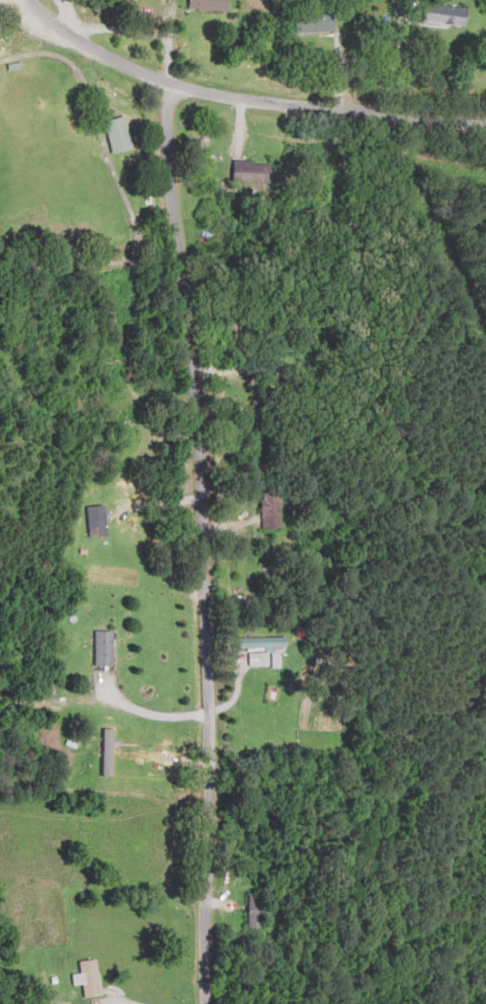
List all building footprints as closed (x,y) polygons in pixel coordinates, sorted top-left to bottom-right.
[(190,10),(229,12),(230,0),(191,0),(190,10)] [(471,8),(438,5),(437,22),(469,26),(471,8)] [(335,15),(313,15),(313,22),(306,22),(306,31),(335,31),(335,15)] [(107,121),(114,153),(134,149),(127,116),(107,121)] [(274,183),(274,162),(235,162),(235,183),(274,183)] [(282,493),(263,493),(263,530),(282,530),(282,493)] [(88,507),(88,537),(107,537),(107,507),(88,507)] [(96,666),(115,666),(115,631),(96,631),(96,666)] [(288,648),(288,637),(240,638),(240,648),(288,648)] [(273,678),(273,661),(255,661),(255,678),(273,678)] [(268,896),(250,896),(250,930),(268,930),(268,896)] [(80,963),(86,1000),(104,997),(98,960),(80,963)]
